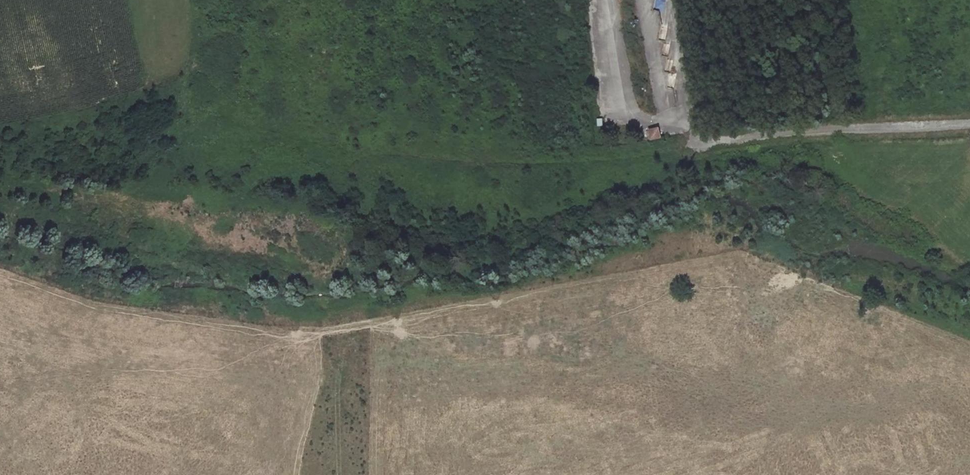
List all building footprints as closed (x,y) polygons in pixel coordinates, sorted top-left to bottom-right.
[(657,128),(647,129),(648,140),(659,139),(657,128)]
